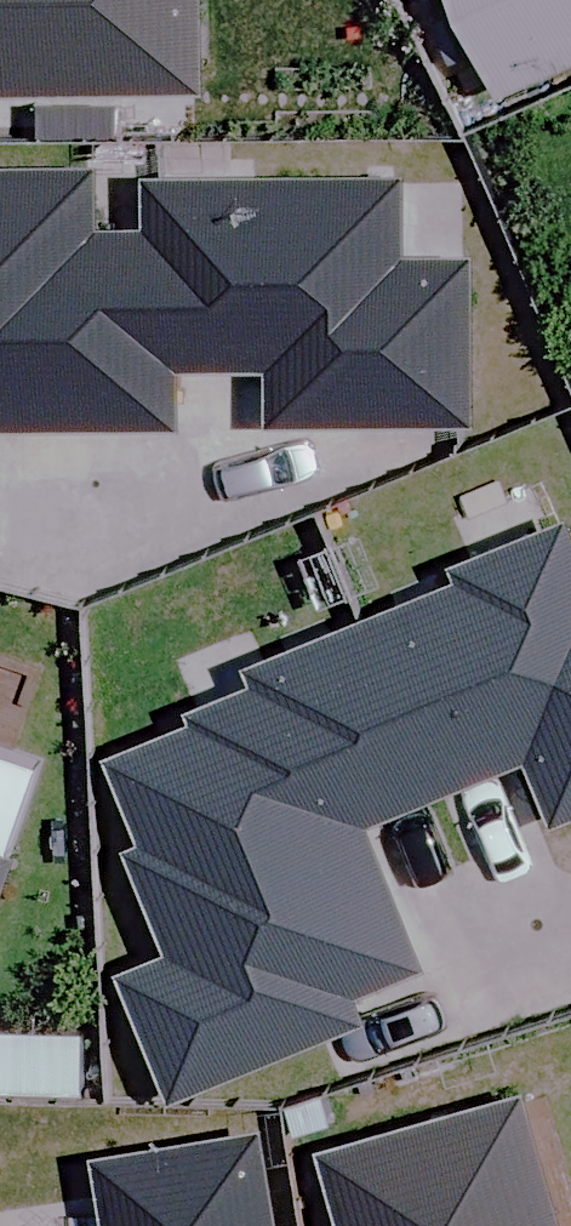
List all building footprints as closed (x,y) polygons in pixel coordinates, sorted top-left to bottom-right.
[(190,91),(189,0),(0,0),(0,93),(190,91)] [(479,96),(570,56),(570,0),(438,0),(479,96)] [(132,233),(83,234),(82,168),(0,169),(0,433),(134,432),(132,233)] [(132,233),(134,432),(164,431),(163,370),(250,370),(251,430),(459,429),(457,258),(389,259),(388,180),(131,182),(132,233)] [(431,799),(511,765),(538,827),(570,813),(570,571),(551,523),(442,569),(448,583),(355,622),(431,799)] [(431,799),(355,622),(237,672),(245,690),(178,718),(182,728),(95,765),(131,850),(114,856),(157,957),(106,978),(158,1100),(344,1022),(335,1000),(414,967),(356,830),(431,799)] [(303,1153),(326,1225),(544,1225),(503,1093),(303,1153)] [(247,1136),(82,1163),(92,1225),(262,1225),(247,1136)]
